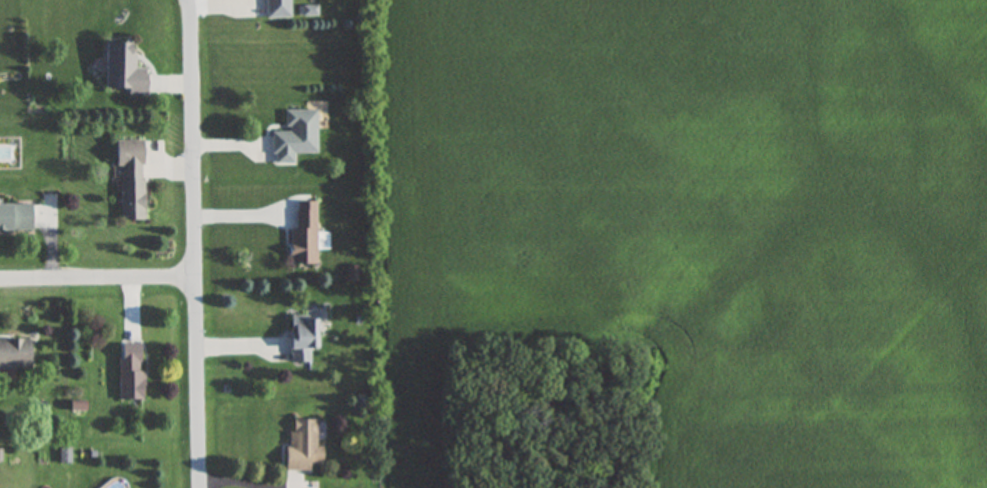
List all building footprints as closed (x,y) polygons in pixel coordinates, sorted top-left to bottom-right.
[(263,18),(289,18),(289,0),(263,0),(263,18)] [(144,69),(132,68),(133,44),(103,43),(102,91),(144,92),(144,69)] [(316,154),(316,111),(285,111),(285,132),(270,132),(271,165),(294,164),(294,154),(316,154)] [(114,141),(115,167),(118,167),(119,221),(142,221),(142,141),(114,141)] [(315,265),(315,202),(295,202),(295,229),(288,229),(288,265),(315,265)] [(0,204),(0,231),(29,231),(29,204),(0,204)] [(315,350),(315,318),(289,317),(288,363),(310,363),(310,350),(315,350)] [(31,368),(30,340),(0,340),(0,369),(31,368)] [(118,400),(141,400),(141,343),(118,343),(118,400)] [(315,447),(315,421),(287,420),(287,471),(311,471),(311,464),(322,464),(322,447),(315,447)]
